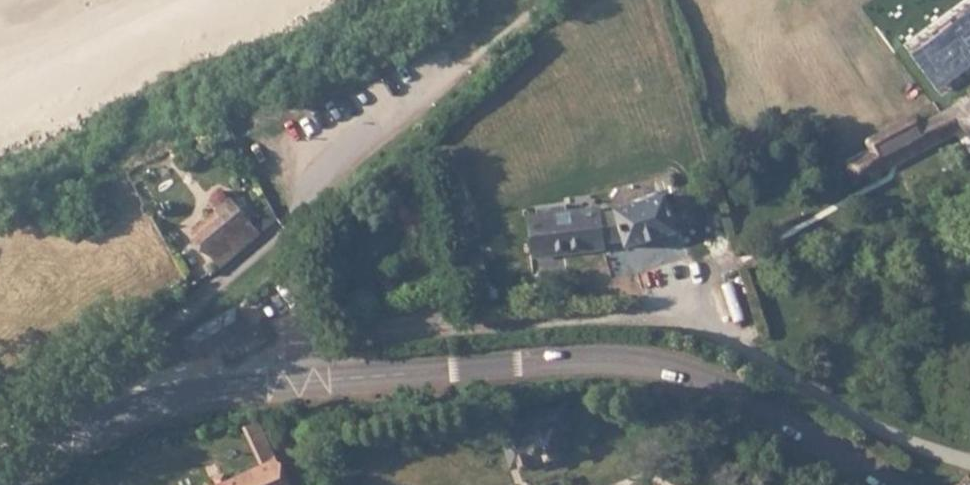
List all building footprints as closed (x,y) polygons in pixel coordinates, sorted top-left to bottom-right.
[(936,88),(969,63),(969,0),(964,0),(903,44),(936,88)] [(948,108),(917,125),(914,115),(874,135),(880,146),(850,160),(859,178),(962,128),(969,139),(969,93),(948,108)] [(667,188),(616,207),(619,212),(606,217),(605,211),(573,216),(543,220),(536,221),(541,256),(610,246),(609,240),(626,234),(628,239),(630,243),(648,237),(662,232),(680,225),(667,188)] [(222,270),(259,236),(245,222),(230,205),(193,239),(222,270)] [(259,236),(274,223),(266,206),(245,222),(259,236)] [(541,210),(543,220),(573,216),(571,206),(541,210)] [(662,232),(648,237),(652,249),(667,244),(662,232)] [(609,240),(610,246),(628,239),(626,234),(609,240)] [(197,336),(208,355),(222,347),(222,348),(248,333),(235,312),(210,327),(211,328),(197,336)] [(245,430),(265,468),(272,464),(283,460),(260,421),(245,430)] [(265,468),(263,469),(231,484),(283,484),(272,464),(265,468)]
